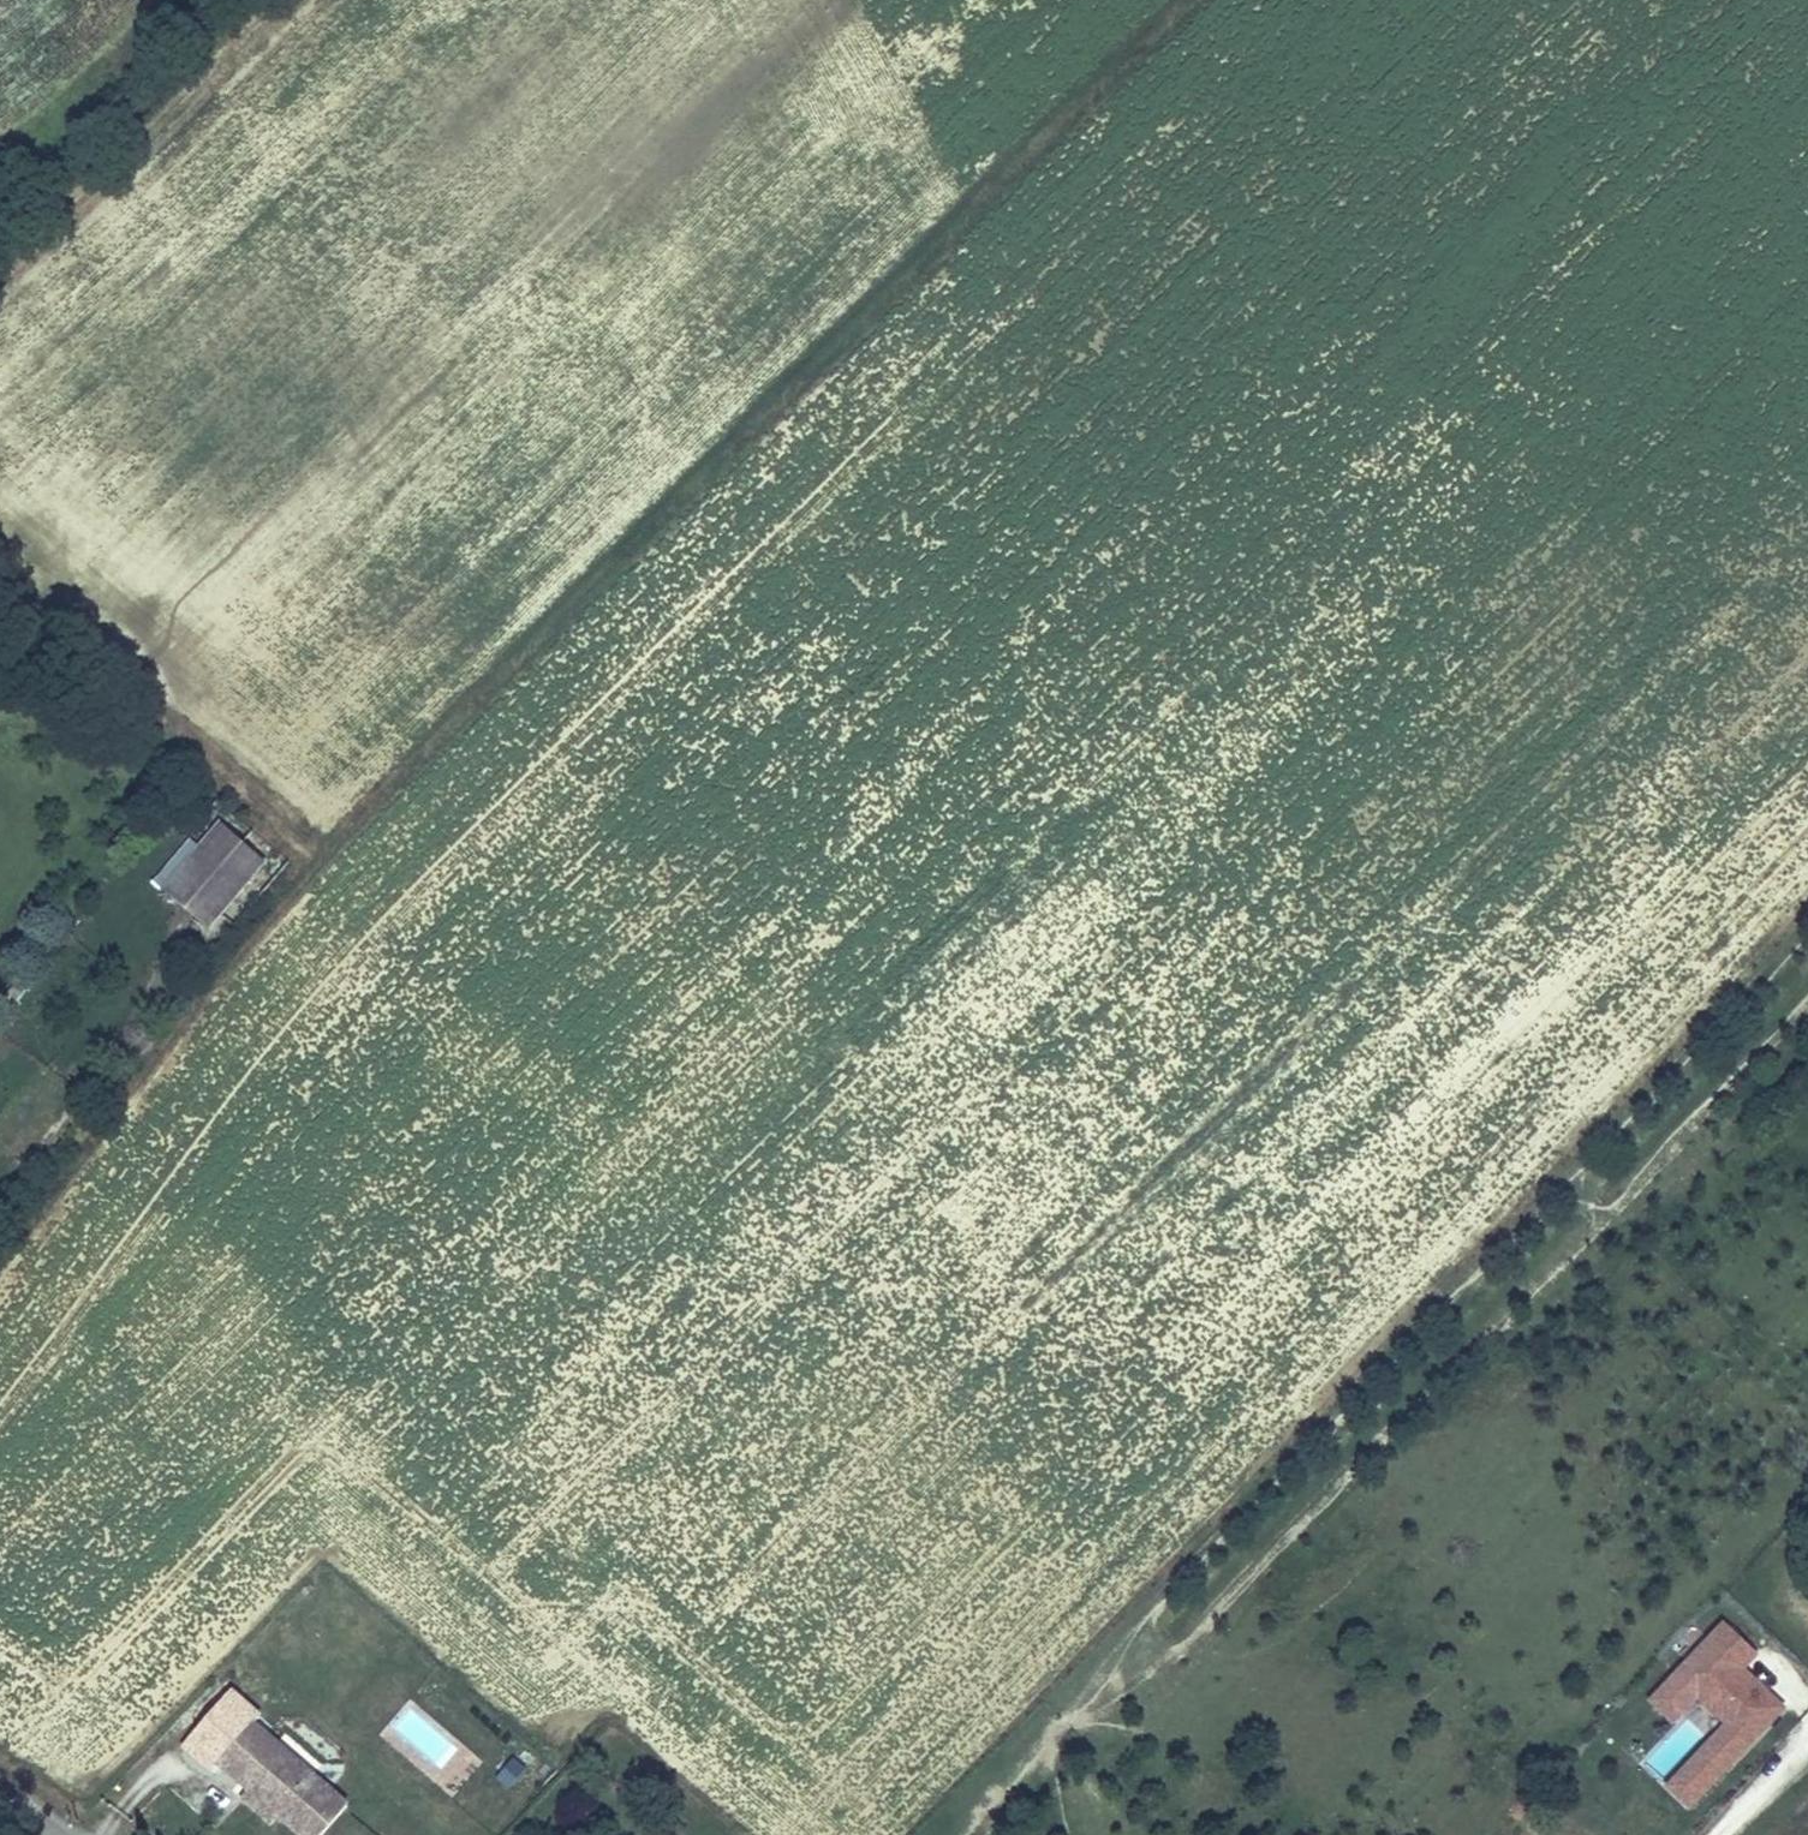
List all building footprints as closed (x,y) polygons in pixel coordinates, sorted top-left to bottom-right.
[(221,818),(160,888),(209,930),(269,857),(221,818)] [(1761,1651),(1724,1616),(1647,1697),(1674,1722),(1699,1697),(1724,1721),(1663,1785),(1689,1809),(1788,1705),(1746,1666),(1761,1651)] [(217,1763),(248,1790),(277,1815),(300,1834),(320,1834),(350,1801),(255,1719),(217,1763)] [(1661,1779),(1698,1741),(1683,1727),(1646,1765),(1661,1779)] [(510,1787),(527,1767),(513,1756),(497,1776),(510,1787)] [(277,1815),(248,1790),(240,1798),(270,1824),(277,1815)]
